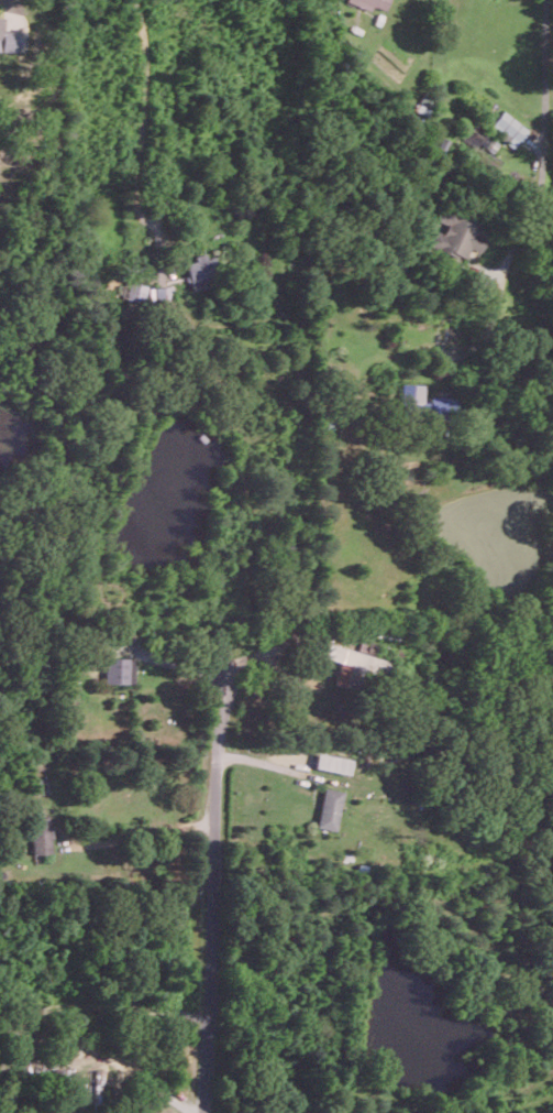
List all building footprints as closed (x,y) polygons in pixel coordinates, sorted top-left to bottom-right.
[(370,10),(372,5),(385,10),(388,0),(344,0),(344,1),(370,10)] [(20,51),(21,31),(4,30),(4,16),(0,16),(0,50),(20,51)] [(527,129),(502,110),(488,128),(513,147),(527,129)] [(480,223),(452,213),(437,254),(463,263),(469,247),(480,251),(485,237),(476,233),(480,223)] [(187,260),(190,287),(219,284),(215,254),(195,256),(196,259),(187,260)] [(147,285),(129,281),(125,298),(142,302),(147,285)] [(172,301),(172,286),(149,287),(149,302),(172,301)] [(423,384),(402,383),(401,408),(420,409),(420,418),(455,419),(456,398),(423,396),(423,384)] [(358,650),(374,654),(377,643),(361,639),(358,650)] [(340,661),(334,683),(353,688),(357,671),(388,678),(392,660),(327,644),(324,657),(340,661)] [(105,682),(134,683),(135,658),(105,657),(105,682)] [(351,759),(316,752),(313,767),(348,774),(351,759)] [(337,829),(341,789),(321,787),(317,827),(337,829)] [(50,816),(30,817),(32,854),(52,853),(50,816)] [(105,1068),(90,1068),(90,1103),(104,1103),(105,1068)]
